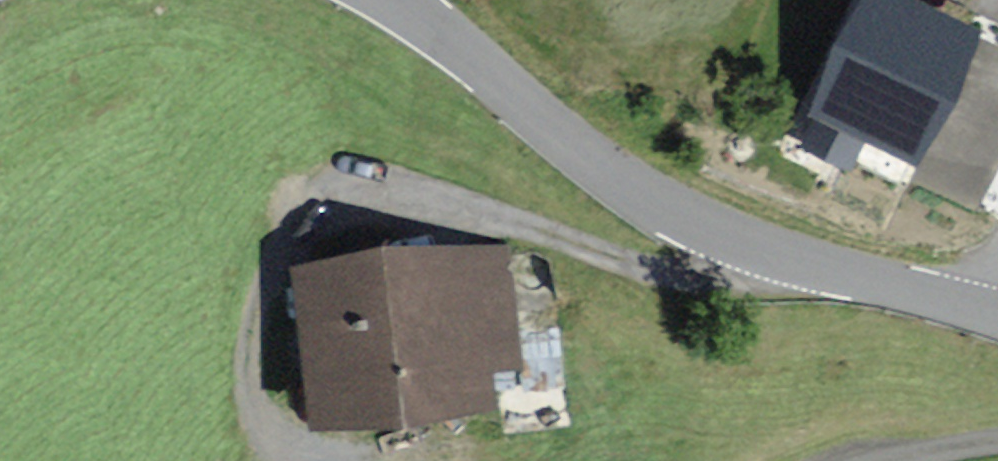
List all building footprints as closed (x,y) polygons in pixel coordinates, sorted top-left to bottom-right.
[(911,0),(872,0),(815,111),(827,117),(814,142),(849,159),(862,133),(915,160),(979,34),(911,0)] [(516,358),(503,251),(304,275),(322,429),(494,408),(488,361),(516,358)]
